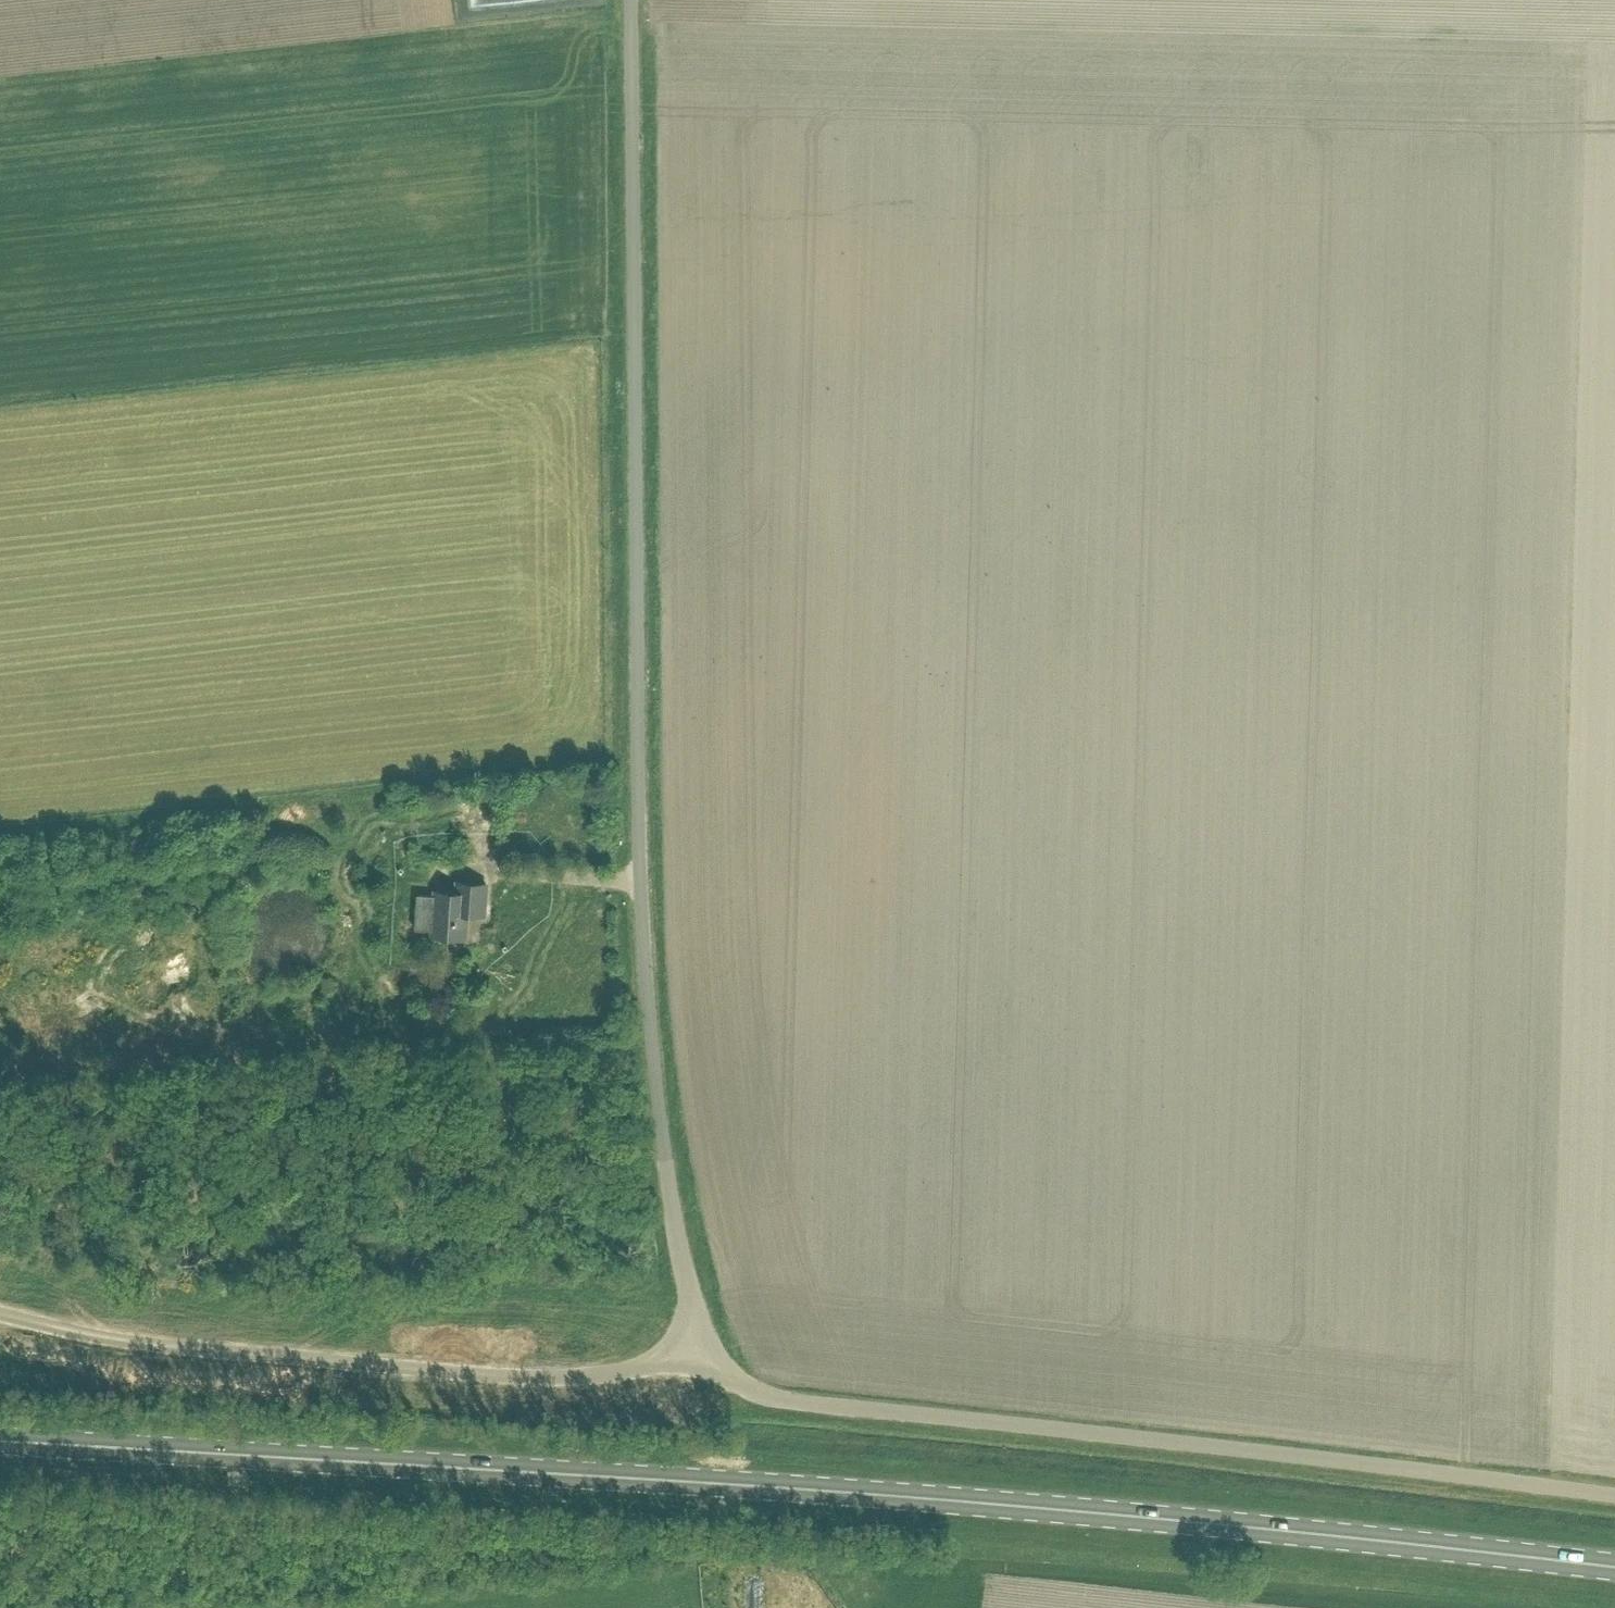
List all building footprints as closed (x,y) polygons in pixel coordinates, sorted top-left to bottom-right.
[(483,914),(486,883),(457,881),(457,892),(435,891),(435,895),(417,894),(415,928),(432,929),(432,935),(464,937),(466,913),(483,914)]
